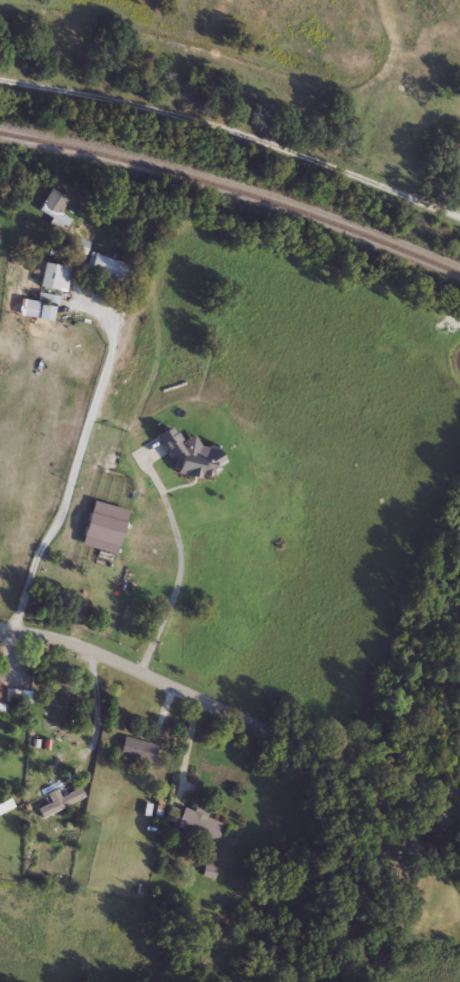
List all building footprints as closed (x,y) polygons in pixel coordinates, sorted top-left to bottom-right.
[(70,220),(65,228),(37,210),(50,190),(67,201),(59,214),(70,220)] [(124,284),(84,272),(89,253),(129,265),(124,284)] [(66,292),(39,287),(43,264),(70,269),(66,292)] [(37,302),(38,294),(56,297),(53,321),(21,317),(24,300),(37,302)] [(214,444),(225,464),(185,486),(157,436),(172,428),(180,444),(194,436),(202,451),(214,444)] [(119,545),(84,537),(92,502),(127,510),(119,545)] [(15,703),(0,703),(0,685),(15,685),(15,703)] [(73,698),(51,698),(51,688),(73,687),(73,698)] [(156,746),(150,766),(118,756),(124,737),(156,746)] [(81,790),(78,806),(62,802),(61,809),(45,806),(50,783),(81,790)] [(222,823),(215,842),(163,824),(170,805),(222,823)]
